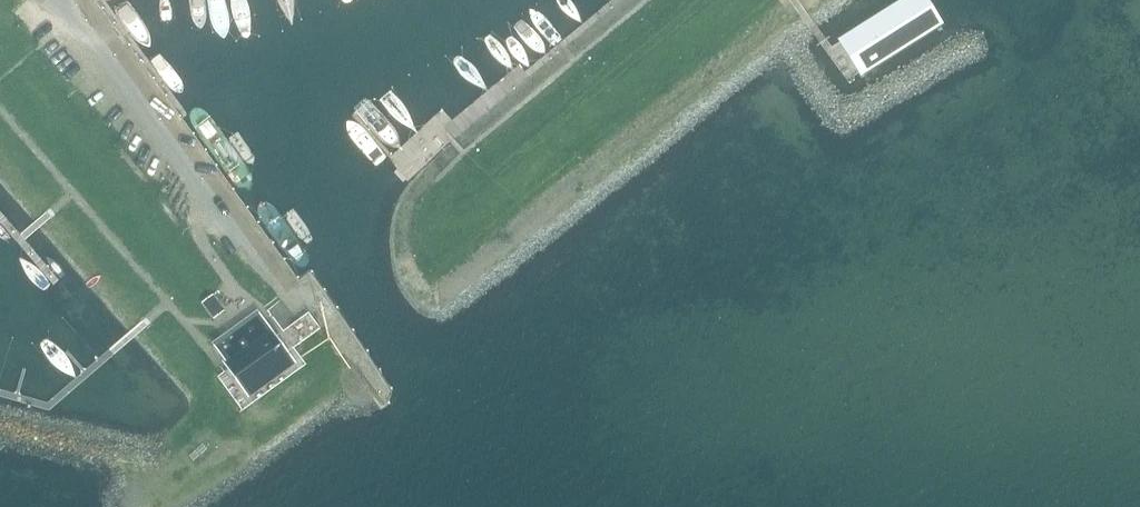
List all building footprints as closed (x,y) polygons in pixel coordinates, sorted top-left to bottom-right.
[(842,38),(864,72),(939,24),(924,0),(902,0),(842,38)] [(215,296),(203,305),(215,321),(227,313),(215,296)] [(232,332),(215,344),(225,358),(270,326),(260,312),(232,332)] [(270,326),(225,358),(222,360),(241,386),(276,361),(282,368),(293,360),(288,352),(270,326)]
